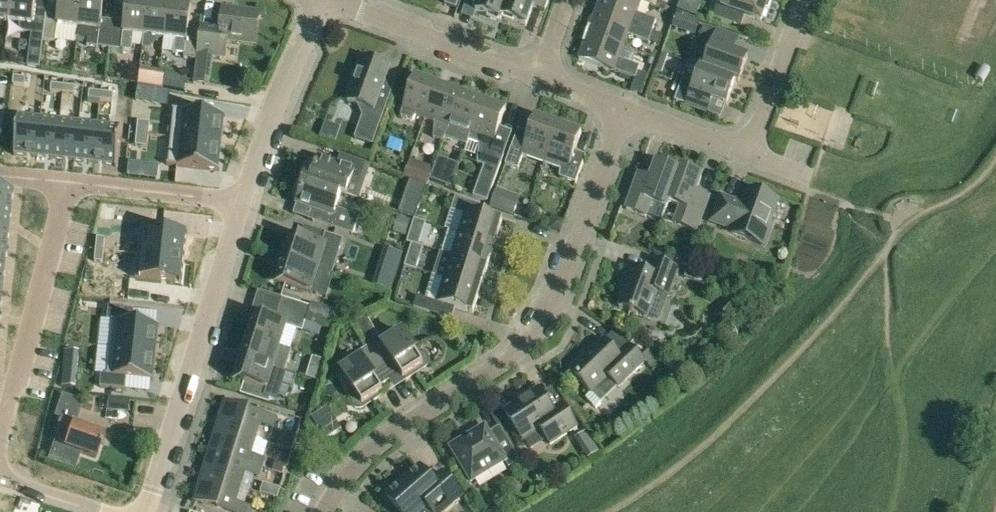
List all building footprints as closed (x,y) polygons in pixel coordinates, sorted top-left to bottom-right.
[(9,22),(12,0),(0,0),(0,21),(9,22)] [(9,22),(20,23),(19,32),(28,33),(31,33),(30,41),(29,51),(27,66),(40,67),(46,13),(48,0),(12,0),(9,22)] [(77,38),(78,27),(80,28),(84,0),(61,0),(59,14),(48,13),(44,41),(56,42),(56,41),(76,44),(77,38)] [(115,21),(102,19),(104,0),(84,0),(80,28),(78,27),(77,38),(80,38),(87,39),(87,46),(102,48),(109,49),(111,49),(115,21)] [(115,21),(111,49),(132,52),(134,34),(146,35),(150,0),(128,0),(126,23),(115,21)] [(154,47),(155,37),(165,38),(166,38),(170,2),(153,0),(150,0),(146,35),(144,49),(150,50),(154,47)] [(475,12),(500,21),(501,17),(507,0),(480,0),(475,12)] [(501,17),(525,25),(532,6),(544,11),(545,10),(548,0),(507,0),(501,17)] [(594,11),(650,32),(654,21),(635,14),(640,2),(634,0),(598,0),(594,11)] [(722,7),(717,5),(712,17),(741,27),(745,16),(760,21),(768,0),(725,0),(722,7)] [(170,2),(166,38),(177,39),(175,53),(184,54),(183,58),(197,60),(201,32),(189,30),(192,5),(170,2)] [(201,32),(197,60),(194,83),(205,85),(209,85),(212,56),(214,39),(226,40),(255,44),(259,13),(224,9),(223,22),(221,21),(216,25),(216,28),(201,27),(201,32)] [(650,32),(594,11),(585,34),(622,48),(626,36),(646,43),(650,32)] [(706,57),(702,68),(735,80),(738,81),(747,57),(725,49),(730,36),(703,26),(693,52),(706,57)] [(657,45),(661,36),(652,33),(649,42),(657,45)] [(622,48),(585,34),(577,58),(633,79),(637,67),(618,60),(622,48)] [(19,50),(29,51),(30,41),(21,40),(19,50)] [(355,138),(372,145),(391,93),(380,89),(383,81),(387,67),(362,58),(357,74),(350,76),(353,83),(346,103),(359,107),(363,115),(355,138)] [(735,80),(702,68),(698,80),(685,76),(675,101),(699,110),(707,113),(712,99),(724,104),(726,104),(735,80)] [(164,89),(167,73),(142,70),(140,86),(164,89)] [(12,85),(25,87),(26,78),(13,77),(12,85)] [(428,111),(437,85),(414,77),(400,116),(412,121),(416,116),(425,119),(428,111)] [(51,91),(63,93),(64,85),(51,83),(51,91)] [(63,93),(75,94),(76,86),(64,85),(63,93)] [(460,93),(437,85),(428,111),(425,119),(435,123),(434,138),(442,141),(444,137),(446,131),(460,93)] [(88,98),(100,99),(101,91),(89,89),(88,98)] [(100,99),(113,100),(114,92),(101,91),(100,99)] [(446,131),(444,137),(467,145),(468,141),(473,128),(482,101),(460,93),(446,131)] [(473,128),(468,141),(478,145),(477,163),(485,166),(474,196),(488,201),(504,158),(489,152),(499,128),(505,110),(482,101),(473,128)] [(180,138),(222,143),(225,115),(183,111),(180,138)] [(14,155),(36,158),(41,118),(18,115),(14,155)] [(535,116),(526,141),(521,155),(523,156),(533,160),(544,164),(558,124),(535,116)] [(36,158),(55,160),(60,120),(41,118),(36,158)] [(55,160),(74,162),(79,122),(60,120),(55,160)] [(135,134),(144,134),(145,122),(137,121),(135,134)] [(74,162),(94,164),(98,124),(79,122),(74,162)] [(116,166),(120,127),(98,124),(94,164),(116,166)] [(573,156),(575,151),(581,133),(558,124),(544,164),(554,168),(560,170),(559,177),(564,179),(567,172),(573,156)] [(134,146),(142,147),(144,134),(135,134),(134,146)] [(521,155),(526,141),(515,137),(505,165),(518,169),(523,156),(521,155)] [(177,166),(219,171),(222,143),(180,138),(177,166)] [(567,172),(564,179),(576,183),(579,175),(584,160),(586,156),(575,151),(573,156),(567,172)] [(341,193),(346,195),(351,181),(352,178),(359,181),(365,163),(340,154),(337,165),(336,165),(318,159),(310,181),(310,182),(341,193)] [(451,189),(459,165),(439,158),(437,163),(430,182),(443,187),(451,189)] [(408,166),(404,177),(415,181),(427,186),(434,167),(411,159),(408,166)] [(142,165),(130,163),(129,176),(140,177),(142,165)] [(679,171),(678,171),(673,169),(661,165),(656,163),(650,178),(639,174),(626,209),(645,216),(651,201),(666,207),(667,207),(669,201),(668,201),(679,171)] [(680,167),(678,171),(679,171),(668,201),(669,201),(681,206),(675,223),(696,231),(706,202),(693,198),(695,191),(696,189),(701,175),(682,168),(680,167)] [(406,189),(421,195),(424,185),(415,181),(409,179),(406,189)] [(335,208),(341,193),(310,182),(310,181),(306,180),(305,180),(296,203),(316,210),(313,221),(353,235),(359,217),(335,208)] [(12,190),(0,188),(0,211),(10,212),(12,190)] [(497,188),(490,206),(512,215),(519,197),(497,188)] [(721,197),(719,201),(712,221),(734,229),(733,233),(765,245),(772,224),(769,223),(777,200),(768,197),(758,193),(748,190),(747,194),(743,205),(721,197)] [(451,210),(465,215),(466,210),(477,213),(480,205),(455,196),(451,210)] [(465,215),(459,233),(495,244),(503,221),(477,213),(466,210),(465,215)] [(8,231),(10,212),(0,211),(0,230),(8,231)] [(398,217),(392,234),(403,238),(406,239),(408,233),(410,227),(411,222),(398,217)] [(561,233),(565,222),(554,218),(549,229),(561,233)] [(406,243),(411,244),(411,243),(419,246),(426,223),(414,219),(406,243)] [(143,255),(185,260),(188,232),(146,228),(143,255)] [(441,253),(452,256),(488,267),(495,244),(459,233),(449,230),(441,253)] [(285,235),(278,257),(318,270),(331,274),(337,254),(342,240),(326,235),(322,246),(285,235)] [(104,251),(105,239),(97,238),(96,250),(104,251)] [(411,243),(411,244),(404,267),(416,270),(423,247),(419,246),(411,243)] [(94,262),(103,263),(104,251),(96,250),(94,262)] [(140,283),(182,287),(185,260),(143,255),(140,283)] [(488,267),(452,256),(445,279),(481,290),(488,267)] [(318,270),(278,257),(271,280),(311,292),(324,296),(331,274),(318,270)] [(670,295),(680,268),(653,259),(653,260),(649,272),(647,272),(631,266),(630,267),(623,288),(627,290),(620,307),(647,316),(648,317),(657,293),(657,291),(669,295),(670,295)] [(703,272),(689,267),(685,277),(699,282),(703,272)] [(445,279),(438,302),(455,308),(474,314),(481,290),(445,279)] [(417,296),(413,308),(429,313),(432,301),(417,296)] [(310,306),(281,297),(277,309),(306,318),(310,306)] [(302,331),(306,318),(277,309),(274,321),(252,315),(246,336),(279,346),(286,326),(302,331)] [(113,349),(156,353),(159,328),(116,323),(113,349)] [(71,344),(80,345),(81,333),(73,332),(71,344)] [(368,347),(389,379),(399,373),(403,378),(412,372),(414,374),(424,367),(425,367),(425,366),(426,366),(426,365),(427,365),(427,364),(428,363),(428,362),(428,361),(428,360),(428,359),(428,358),(428,357),(427,357),(427,356),(426,355),(426,354),(425,354),(424,353),(423,353),(423,352),(422,352),(421,352),(420,352),(419,352),(418,352),(417,352),(417,353),(416,353),(415,353),(402,332),(382,345),(379,339),(368,347)] [(279,346),(246,336),(239,357),(284,371),(291,350),(279,346)] [(643,357),(632,345),(630,346),(620,356),(619,355),(606,341),(605,342),(589,357),(588,356),(586,354),(585,355),(570,368),(592,392),(593,393),(609,378),(611,377),(619,386),(620,386),(647,361),(643,357)] [(70,356),(78,357),(80,345),(71,344),(70,356)] [(379,386),(389,379),(368,347),(356,354),(360,359),(341,372),(354,393),(353,393),(353,394),(352,394),(352,395),(351,396),(351,397),(350,398),(350,399),(350,400),(350,401),(350,402),(351,402),(351,403),(351,404),(352,404),(352,405),(353,406),(354,406),(354,407),(355,407),(356,408),(357,408),(358,408),(359,408),(360,408),(361,408),(362,407),(363,407),(374,400),(372,398),(382,391),(379,386)] [(110,374),(154,378),(156,353),(113,349),(110,374)] [(643,357),(647,361),(653,367),(659,361),(649,350),(643,357)] [(275,399),(284,371),(239,357),(232,378),(244,381),(240,393),(269,402),(270,397),(275,399)] [(313,358),(310,367),(322,370),(325,361),(313,358)] [(552,410),(538,389),(504,411),(522,439),(539,428),(550,444),(577,426),(562,404),(552,410)] [(103,435),(75,425),(83,402),(63,395),(55,418),(59,420),(54,434),(67,438),(64,447),(95,458),(103,435)] [(225,402),(217,427),(254,439),(259,424),(273,428),(276,418),(225,402)] [(335,409),(319,421),(334,442),(351,430),(335,409)] [(489,432),(484,426),(450,446),(471,481),(504,460),(508,467),(520,460),(499,426),(489,432)] [(217,427),(210,451),(261,467),(263,458),(250,453),(254,439),(217,427)] [(576,438),(589,455),(598,448),(586,431),(576,438)] [(210,451),(202,475),(239,487),(244,472),(258,476),(261,467),(210,451)] [(70,482),(70,455),(57,455),(57,482),(70,482)] [(273,470),(281,473),(284,463),(276,461),(273,470)] [(432,481),(420,467),(387,496),(400,511),(418,511),(427,505),(433,511),(441,511),(461,495),(442,472),(432,481)] [(202,475),(194,500),(233,511),(246,511),(248,506),(235,501),(239,487),(202,475)] [(263,483),(260,493),(277,498),(280,489),(263,483)]
